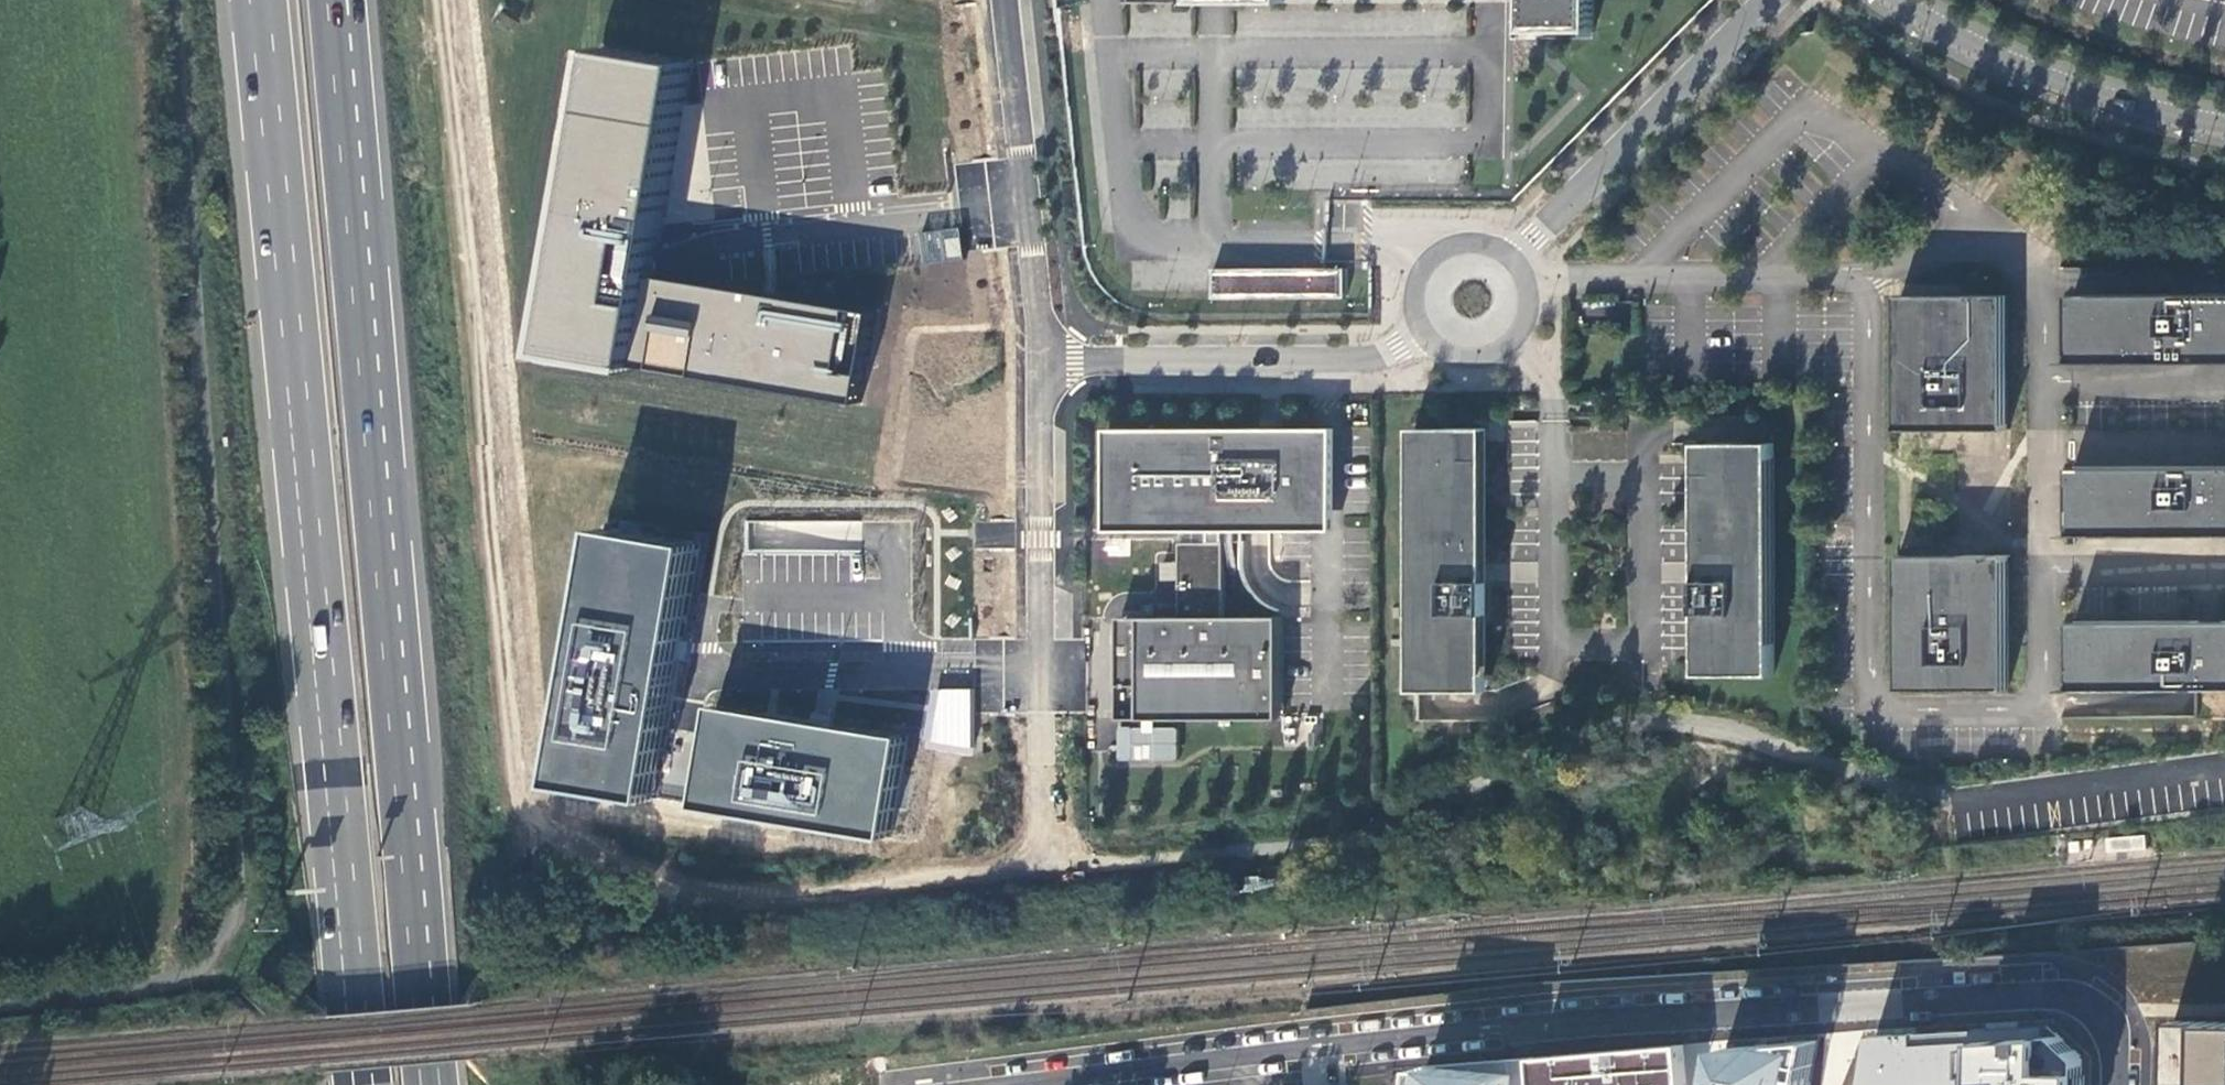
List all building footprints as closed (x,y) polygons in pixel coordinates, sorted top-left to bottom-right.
[(1594,32),(1594,0),(1526,0),(1526,31),(1532,31),(1594,32)] [(1233,33),(1233,5),(1196,6),(1197,34),(1233,33)] [(597,44),(548,357),(861,408),(878,319),(650,279),(692,57),(597,44)] [(918,233),(922,263),(961,257),(956,228),(918,233)] [(1327,269),(1218,269),(1218,290),(1218,299),(1349,298),(1350,269),(1327,269)] [(2007,295),(1901,296),(1902,410),(1910,410),(1910,431),(2008,430),(2007,295)] [(2074,295),(2074,355),(2097,355),(2097,363),(2224,363),(2224,295),(2074,295)] [(2097,355),(2074,355),(2074,363),(2097,363),(2097,355)] [(1910,410),(1902,410),(1902,431),(1910,431),(1910,410)] [(1408,429),(1408,691),(1475,691),(1475,614),(1482,614),(1482,582),(1475,582),(1474,428),(1408,429)] [(1330,429),(1109,429),(1109,531),(1211,531),(1211,545),(1184,546),(1184,620),(1123,620),(1124,657),(1146,657),(1147,687),(1124,687),(1124,719),(1286,718),(1285,619),(1226,619),(1225,531),(1328,531),(1335,531),(1335,429),(1330,429)] [(1774,443),(1707,443),(1707,581),(1700,581),(1700,613),(1707,613),(1708,674),(1774,674),(1774,443)] [(2074,468),(2074,528),(2088,528),(2088,536),(2224,536),(2224,468),(2074,468)] [(610,527),(561,785),(650,802),(680,647),(700,544),(610,527)] [(2088,528),(2074,528),(2074,536),(2088,536),(2088,528)] [(2008,556),(1911,556),(1911,577),(1902,577),(1903,691),(2009,690),(2008,556)] [(1911,577),(1911,556),(1902,556),(1902,577),(1911,577)] [(2074,623),(2075,683),(2089,683),(2089,690),(2224,690),(2224,623),(2074,623)] [(933,688),(931,749),(970,750),(972,689),(933,688)] [(711,710),(693,810),(881,845),(895,744),(711,710)] [(2177,1021),(2175,1084),(2224,1084),(2224,1022),(2177,1021)] [(1871,1084),(2083,1084),(2083,1055),(2061,1053),(2063,1029),(1882,1039),(1871,1084)] [(1829,1040),(1743,1036),(1731,1084),(1820,1084),(1829,1040)] [(1684,1065),(1529,1081),(1430,1070),(1429,1084),(1688,1084),(1684,1065)]
